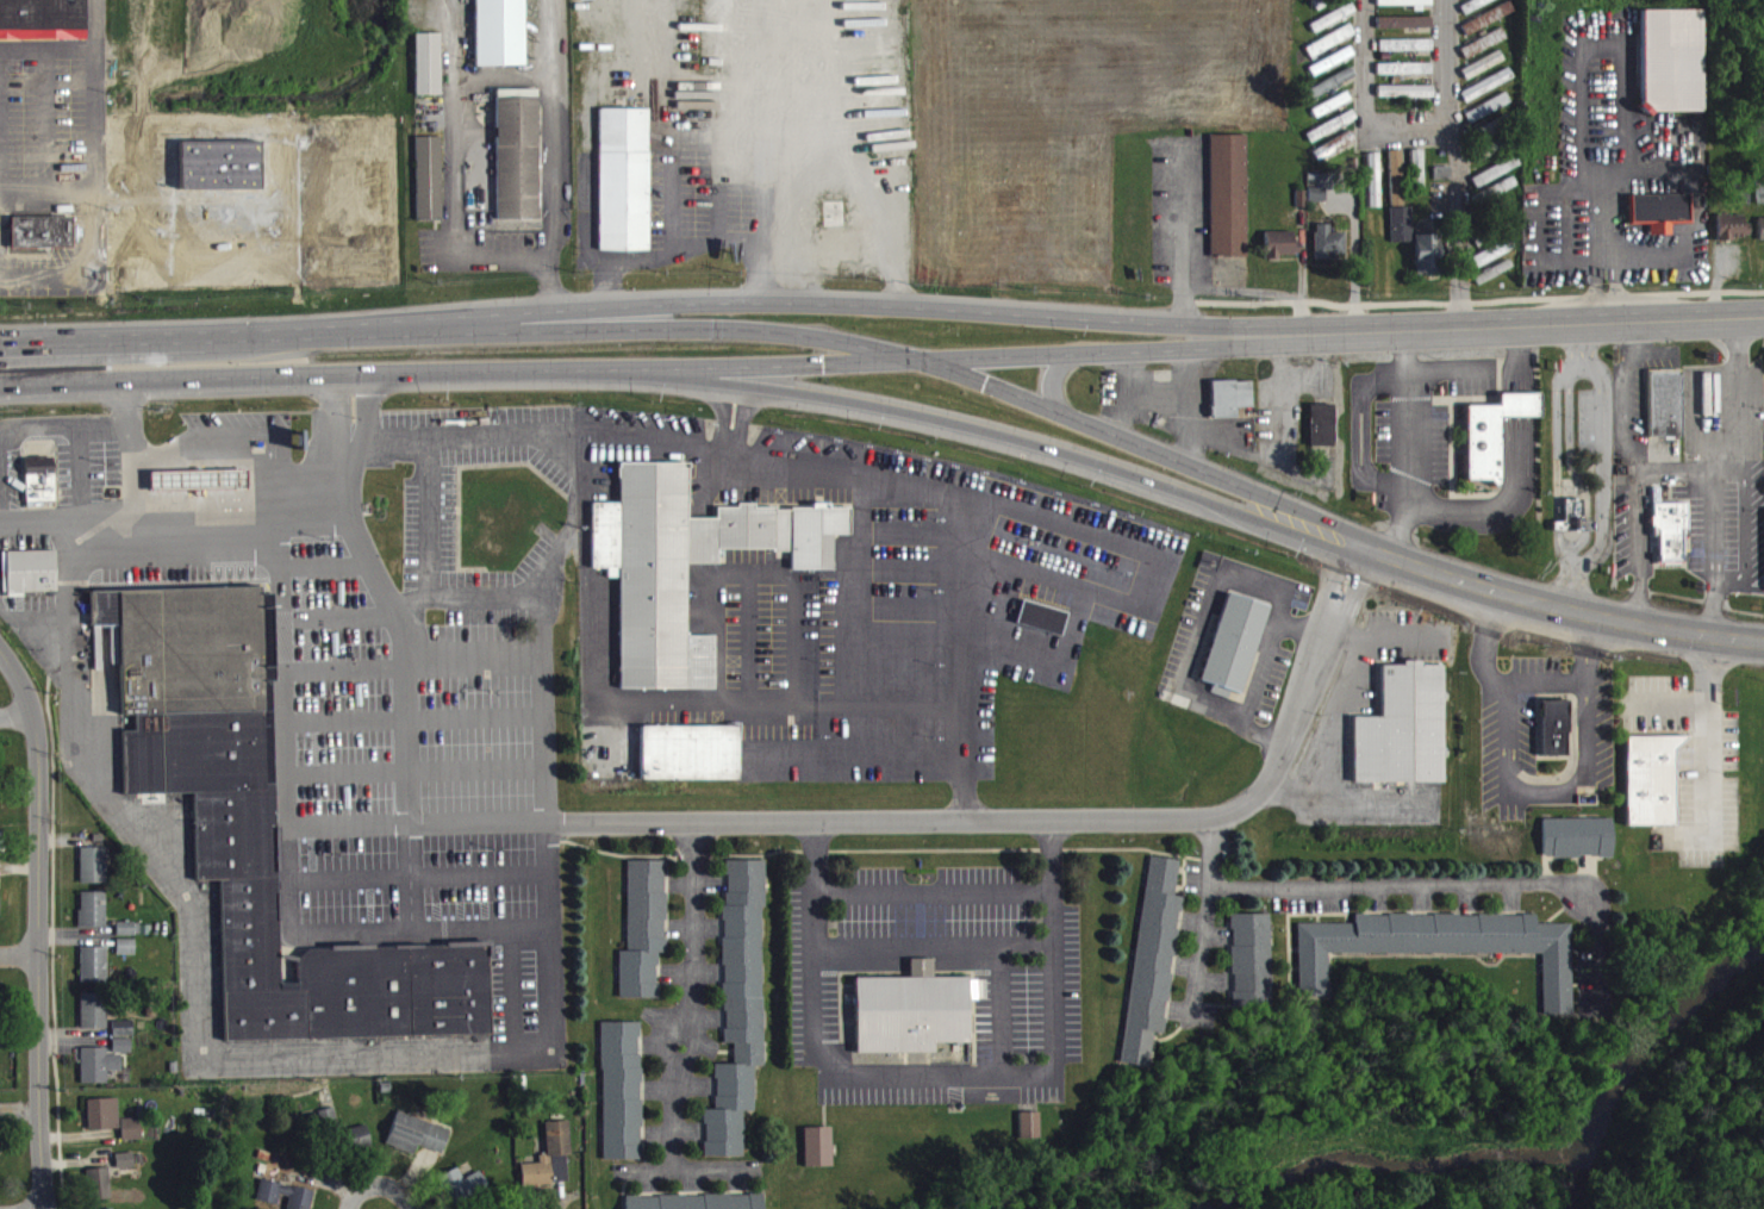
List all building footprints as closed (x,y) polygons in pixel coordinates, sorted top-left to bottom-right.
[(83,37),(83,0),(0,0),(0,38),(83,37)] [(525,75),(524,0),(475,0),(475,75),(525,75)] [(1466,25),(1509,3),(1508,0),(1493,0),(1461,16),(1466,25)] [(1424,17),(1424,15),(1433,15),(1433,4),(1379,3),(1379,16),(1424,17)] [(1358,24),(1354,15),(1311,31),(1315,40),(1358,24)] [(1705,122),(1704,19),(1644,20),(1644,122),(1705,122)] [(1434,27),(1379,27),(1379,38),(1434,37),(1434,27)] [(1357,43),(1352,33),(1307,57),(1313,68),(1357,43)] [(1461,56),(1466,67),(1508,50),(1504,39),(1461,56)] [(443,43),(417,43),(418,105),(443,105),(443,43)] [(1434,60),(1434,49),(1380,50),(1381,61),(1434,60)] [(1356,66),(1352,57),(1310,77),(1314,86),(1356,66)] [(1463,80),(1468,90),(1506,70),(1501,60),(1463,80)] [(1433,73),(1379,74),(1379,85),(1434,84),(1433,73)] [(1358,86),(1353,77),(1306,101),(1311,110),(1358,86)] [(1516,90),(1511,79),(1461,100),(1466,111),(1516,90)] [(1435,108),(1435,95),(1379,95),(1379,107),(1435,108)] [(499,229),(540,229),(538,99),(497,100),(499,229)] [(1353,109),(1348,101),(1313,119),(1318,128),(1353,109)] [(1466,122),(1471,133),(1512,113),(1507,102),(1466,122)] [(650,118),(600,119),(601,261),(651,261),(650,118)] [(1307,142),(1312,152),(1359,130),(1354,120),(1307,142)] [(1498,139),(1489,128),(1474,139),(1483,151),(1498,139)] [(1358,150),(1352,140),(1314,161),(1320,170),(1358,150)] [(1248,145),(1211,145),(1212,267),(1249,267),(1248,145)] [(417,146),(419,229),(444,228),(442,146),(417,146)] [(1485,168),(1508,158),(1504,148),(1481,159),(1485,168)] [(1424,159),(1413,159),(1414,199),(1425,199),(1424,159)] [(1392,216),(1405,215),(1403,160),(1391,160),(1392,216)] [(1381,163),(1369,163),(1370,218),(1382,217),(1381,163)] [(1472,187),(1478,198),(1521,176),(1516,165),(1472,187)] [(1453,189),(1452,176),(1436,177),(1436,190),(1453,189)] [(1327,198),(1310,198),(1309,211),(1326,212),(1327,198)] [(1750,214),(1750,199),(1737,199),(1737,214),(1750,214)] [(1629,205),(1630,234),(1650,234),(1651,245),(1673,244),(1673,234),(1692,233),(1691,204),(1629,205)] [(845,211),(827,211),(828,266),(841,266),(841,270),(858,270),(858,243),(846,244),(845,211)] [(1392,252),(1414,252),(1413,217),(1392,217),(1392,252)] [(1749,224),(1718,225),(1719,249),(1749,248),(1749,224)] [(75,227),(14,226),(13,258),(74,259),(75,227)] [(1330,234),(1315,234),(1316,269),(1337,269),(1337,264),(1346,264),(1346,242),(1330,242),(1330,234)] [(1295,241),(1267,242),(1267,266),(1302,266),(1301,250),(1295,250),(1295,241)] [(1439,244),(1415,245),(1417,285),(1441,284),(1439,244)] [(1473,266),(1479,277),(1517,259),(1512,248),(1473,266)] [(1683,381),(1650,381),(1651,448),(1684,447),(1683,381)] [(1211,392),(1212,429),(1237,428),(1237,417),(1253,417),(1253,391),(1211,392)] [(1542,426),(1542,403),(1501,403),(1501,415),(1468,415),(1468,492),(1503,492),(1503,426),(1542,426)] [(1336,455),(1335,414),(1311,414),(1312,456),(1336,455)] [(26,468),(27,512),(57,511),(55,467),(26,468)] [(143,491),(242,488),(241,467),(142,469),(143,491)] [(620,698),(716,699),(717,646),(688,645),(689,574),(720,574),(720,559),(793,560),(793,579),(834,580),(835,545),(851,545),(852,518),(832,517),(830,514),(814,513),(800,518),(757,518),(755,513),(747,513),(735,517),(718,517),(717,528),(690,528),(690,473),(621,472),(620,513),(594,513),(593,578),(609,578),(609,588),(621,588),(620,698)] [(152,501),(249,498),(249,479),(151,482),(152,501)] [(1584,509),(1567,509),(1567,532),(1557,532),(1557,540),(1596,540),(1596,531),(1584,531),(1584,509)] [(1685,572),(1685,546),(1689,546),(1690,513),(1656,513),(1655,546),(1661,546),(1661,572),(1685,572)] [(57,560),(5,561),(6,603),(58,602),(57,560)] [(87,588),(264,588),(281,986),(300,986),(299,960),(310,951),(492,947),(493,1035),(225,1043),(220,883),(198,881),(194,793),(125,793),(123,731),(137,731),(137,715),(121,715),(120,627),(87,625),(87,588)] [(1203,692),(1245,703),(1268,614),(1226,603),(1203,692)] [(1069,622),(1024,610),(1018,634),(1063,646),(1069,622)] [(1377,713),(1347,713),(1347,778),(1439,778),(1439,661),(1415,661),(1415,656),(1398,656),(1398,661),(1377,661),(1377,713)] [(1543,766),(1569,766),(1568,710),(1542,711),(1543,766)] [(739,736),(642,737),(642,790),(740,789),(739,736)] [(1676,757),(1685,757),(1685,747),(1627,747),(1627,835),(1676,835),(1676,757)] [(1613,828),(1543,829),(1544,868),(1613,866),(1613,828)] [(108,857),(81,858),(82,894),(108,893),(108,857)] [(1121,1073),(1148,1077),(1153,1042),(1164,1043),(1183,907),(1176,906),(1181,870),(1150,866),(1121,1073)] [(621,1008),(659,1008),(659,963),(667,963),(667,871),(630,870),(629,961),(621,961),(621,1008)] [(765,870),(726,870),(726,1053),(735,1053),(735,1074),(716,1074),(716,1119),(705,1119),(705,1167),(743,1167),(743,1121),(755,1121),(755,1075),(765,1075),(765,870)] [(107,902),(81,902),(81,938),(107,937),(107,902)] [(1270,923),(1232,924),(1233,1016),(1271,1016),(1270,923)] [(1298,934),(1298,1007),(1328,1006),(1328,964),(1543,964),(1543,1025),(1572,1025),(1572,934),(1538,934),(1538,925),(1355,925),(1355,934),(1298,934)] [(118,945),(141,945),(141,933),(118,933),(118,945)] [(118,965),(136,965),(136,950),(118,949),(118,965)] [(108,992),(108,957),(82,957),(83,992),(108,992)] [(969,1052),(969,987),(934,987),(934,969),(910,969),(910,988),(856,988),(856,1063),(934,1063),(934,1053),(969,1052)] [(82,1038),(108,1039),(108,1004),(83,1003),(82,1038)] [(114,1046),(134,1046),(134,1030),(114,1031),(114,1046)] [(603,1170),(642,1170),(642,1032),(602,1032),(603,1170)] [(133,1062),(132,1048),(114,1048),(114,1063),(133,1062)] [(108,1058),(82,1057),(82,1094),(108,1094),(109,1081),(123,1081),(123,1065),(108,1064),(108,1058)] [(90,1139),(120,1139),(119,1108),(89,1109),(90,1139)] [(451,1140),(399,1121),(387,1154),(415,1164),(418,1155),(443,1164),(451,1140)] [(1039,1122),(1019,1122),(1019,1149),(1040,1148),(1039,1122)] [(123,1150),(142,1150),(141,1128),(122,1129),(123,1150)] [(548,1165),(540,1165),(541,1172),(522,1173),(522,1194),(571,1192),(569,1131),(546,1132),(548,1165)] [(830,1137),(803,1137),(804,1177),(832,1176),(830,1137)] [(116,1163),(117,1179),(135,1178),(135,1163),(116,1163)] [(490,1200),(482,1180),(463,1188),(459,1177),(440,1185),(449,1208),(468,1208),(490,1200)] [(112,1208),(110,1178),(85,1179),(87,1208),(93,1208),(112,1208)] [(261,1190),(258,1208),(313,1208),(314,1199),(261,1190)]
